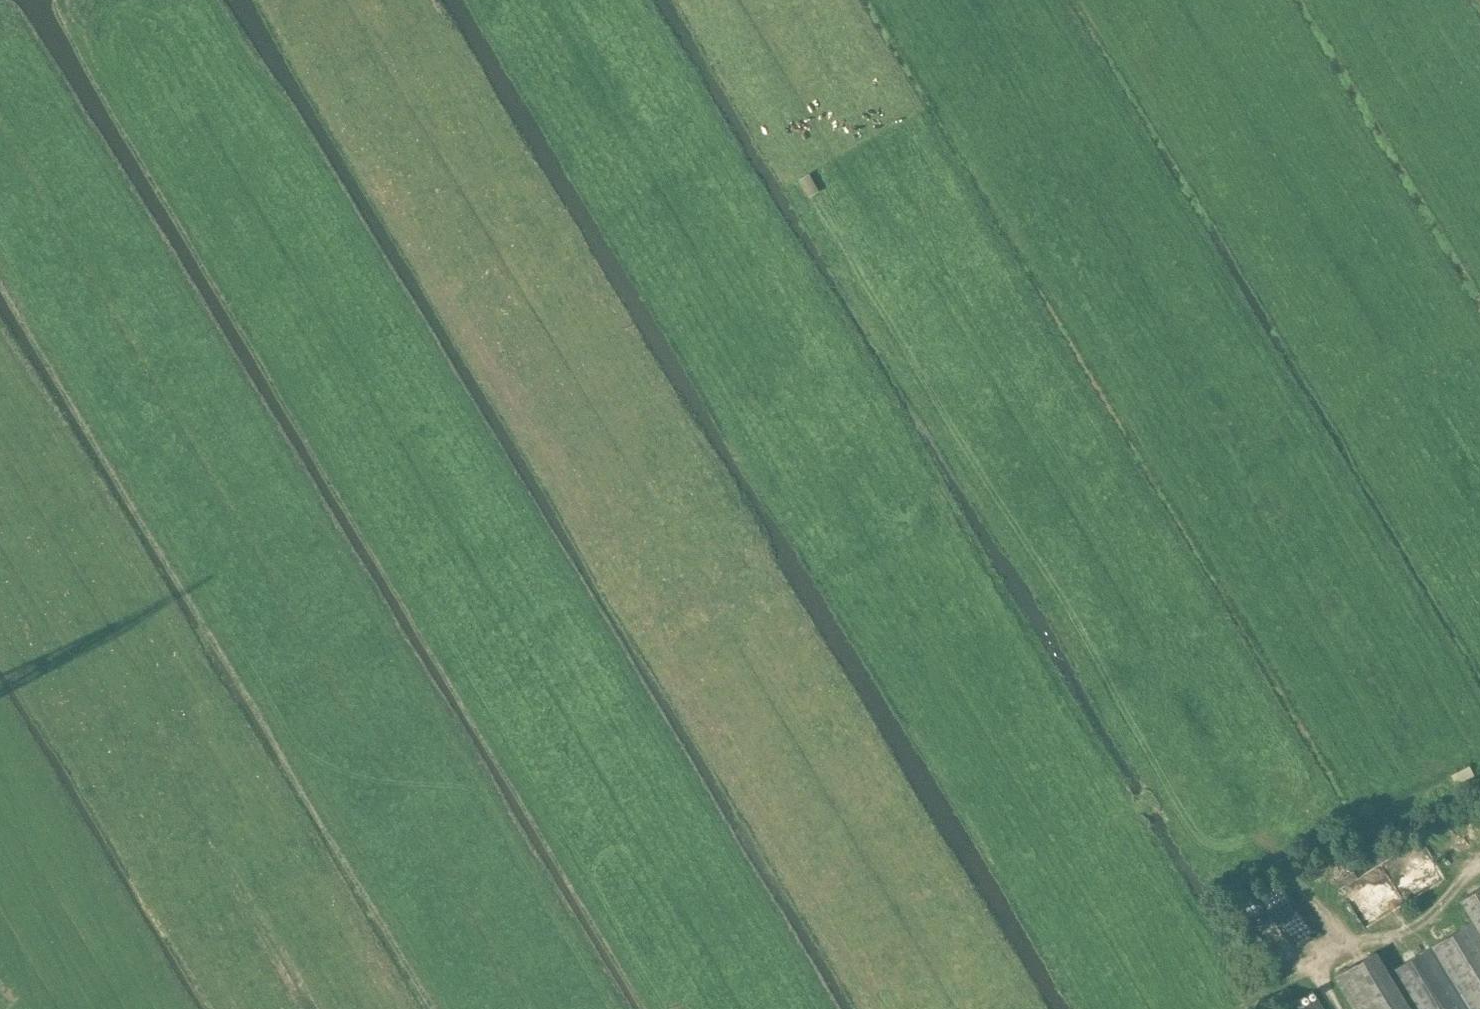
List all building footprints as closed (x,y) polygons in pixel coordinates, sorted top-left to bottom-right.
[(1431,946),(1468,1008),(1479,1008),(1479,887),(1460,899),(1473,921),(1431,946)] [(1431,946),(1388,972),(1375,951),(1334,976),(1354,1008),(1468,1008),(1431,946)] [(1286,1005),(1288,1008),(1323,1008),(1316,997),(1303,1004),(1299,997),(1286,1005)]
